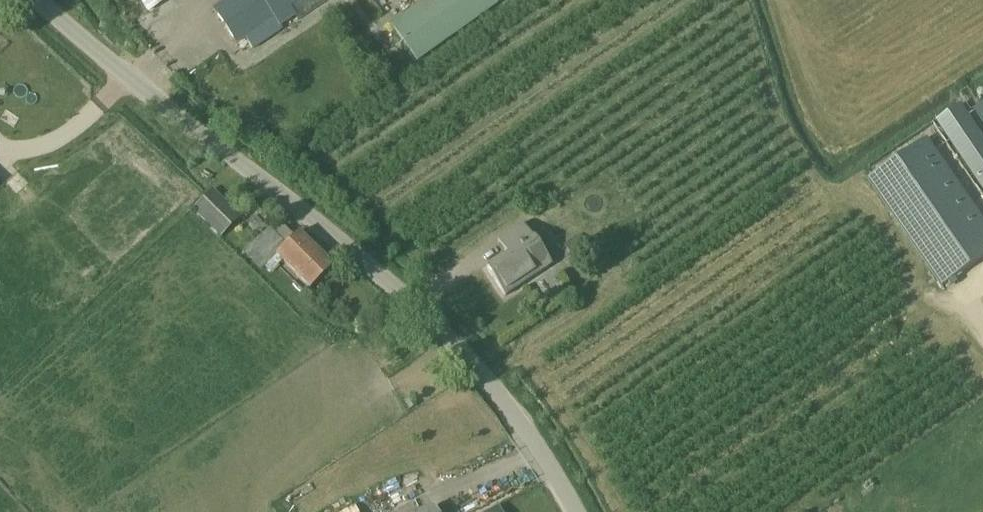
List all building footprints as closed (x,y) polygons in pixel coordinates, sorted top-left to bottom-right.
[(154,23),(166,16),(160,5),(168,0),(139,0),(154,23)] [(213,9),(242,51),(294,15),(296,18),(323,0),(226,0),(213,9)] [(388,24),(415,62),(496,6),(492,0),(422,0),(388,24)] [(975,109),(982,121),(982,103),(975,109)] [(982,186),(982,138),(960,104),(938,119),(982,186)] [(121,118),(105,133),(122,152),(139,137),(121,118)] [(869,178),(942,285),(948,282),(950,285),(957,280),(955,277),(982,257),(982,220),(927,138),(874,175),(869,178)] [(239,216),(213,190),(193,210),(219,236),(239,216)] [(505,254),(485,268),(505,297),(551,265),(523,223),(496,241),(505,254)] [(268,229),(250,248),(266,263),(276,254),(310,289),(333,267),(298,232),(285,246),(273,234),(268,229)]
